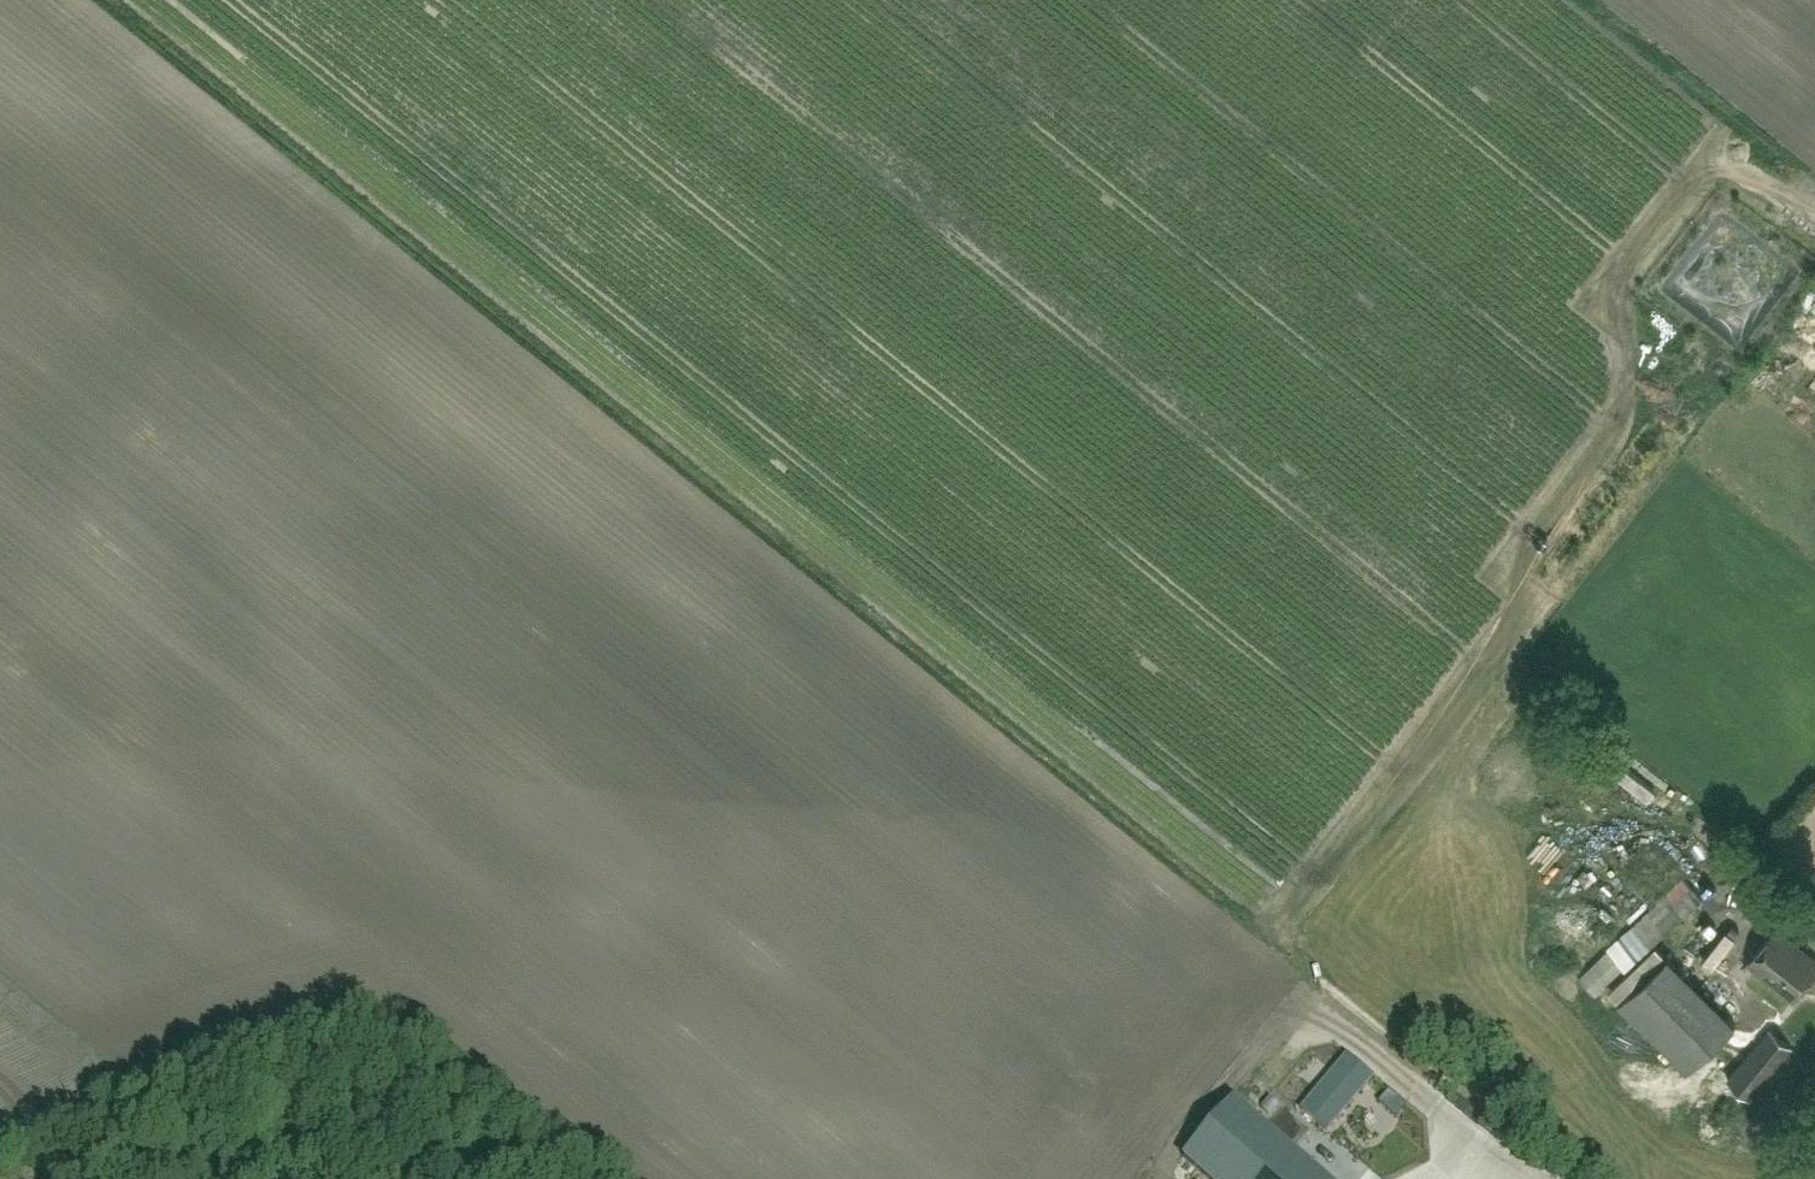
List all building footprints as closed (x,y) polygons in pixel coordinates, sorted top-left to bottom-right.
[(1595,996),(1728,874),(1724,870),(1727,867),(1713,854),(1711,856),(1706,853),(1578,978),(1595,996)] [(1747,962),(1793,999),(1814,971),(1814,961),(1774,928),(1747,962)] [(1686,1074),(1736,1025),(1667,956),(1617,1006),(1686,1074)] [(1751,1100),(1793,1047),(1769,1027),(1726,1080),(1751,1100)] [(1359,1079),(1315,1130),(1340,1152),(1385,1102),(1359,1079)] [(1232,1103),(1182,1160),(1204,1178),(1320,1178),(1232,1103)]
